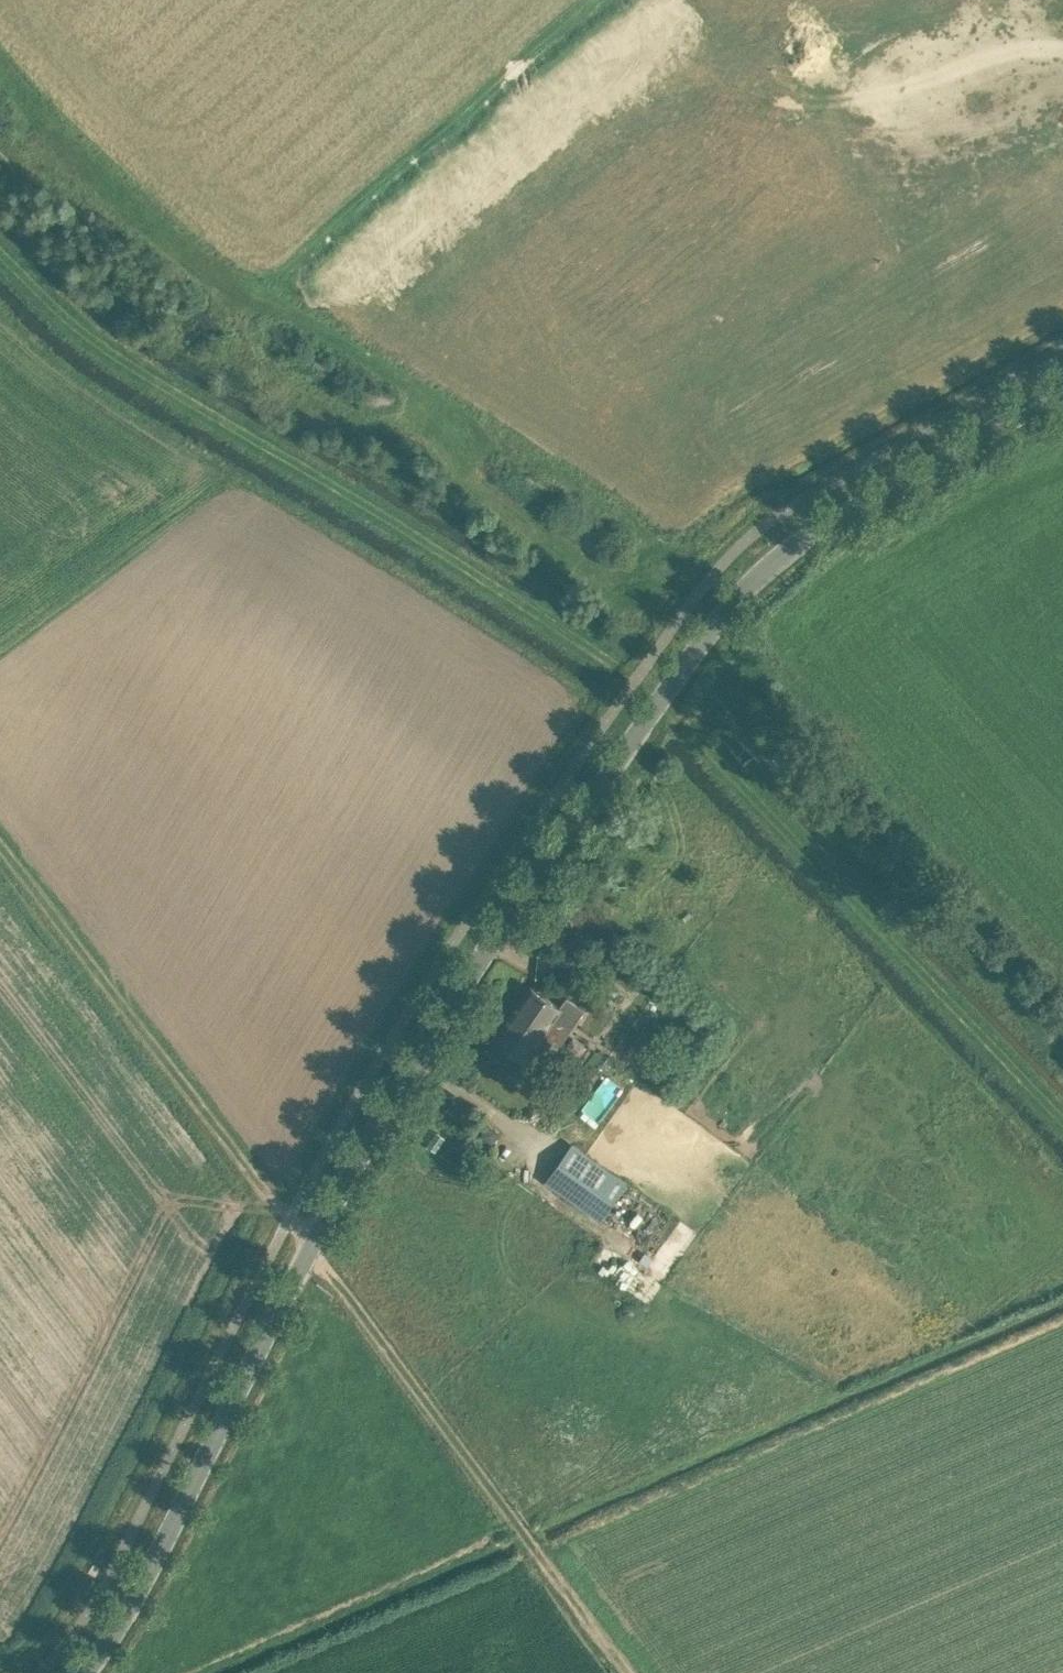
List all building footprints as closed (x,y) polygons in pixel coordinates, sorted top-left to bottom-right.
[(531,985),(494,1037),(525,1059),(545,1030),(561,1041),(585,1008),(567,995),(560,1005),(531,985)] [(573,1142),(545,1180),(601,1220),(628,1182),(573,1142)]
